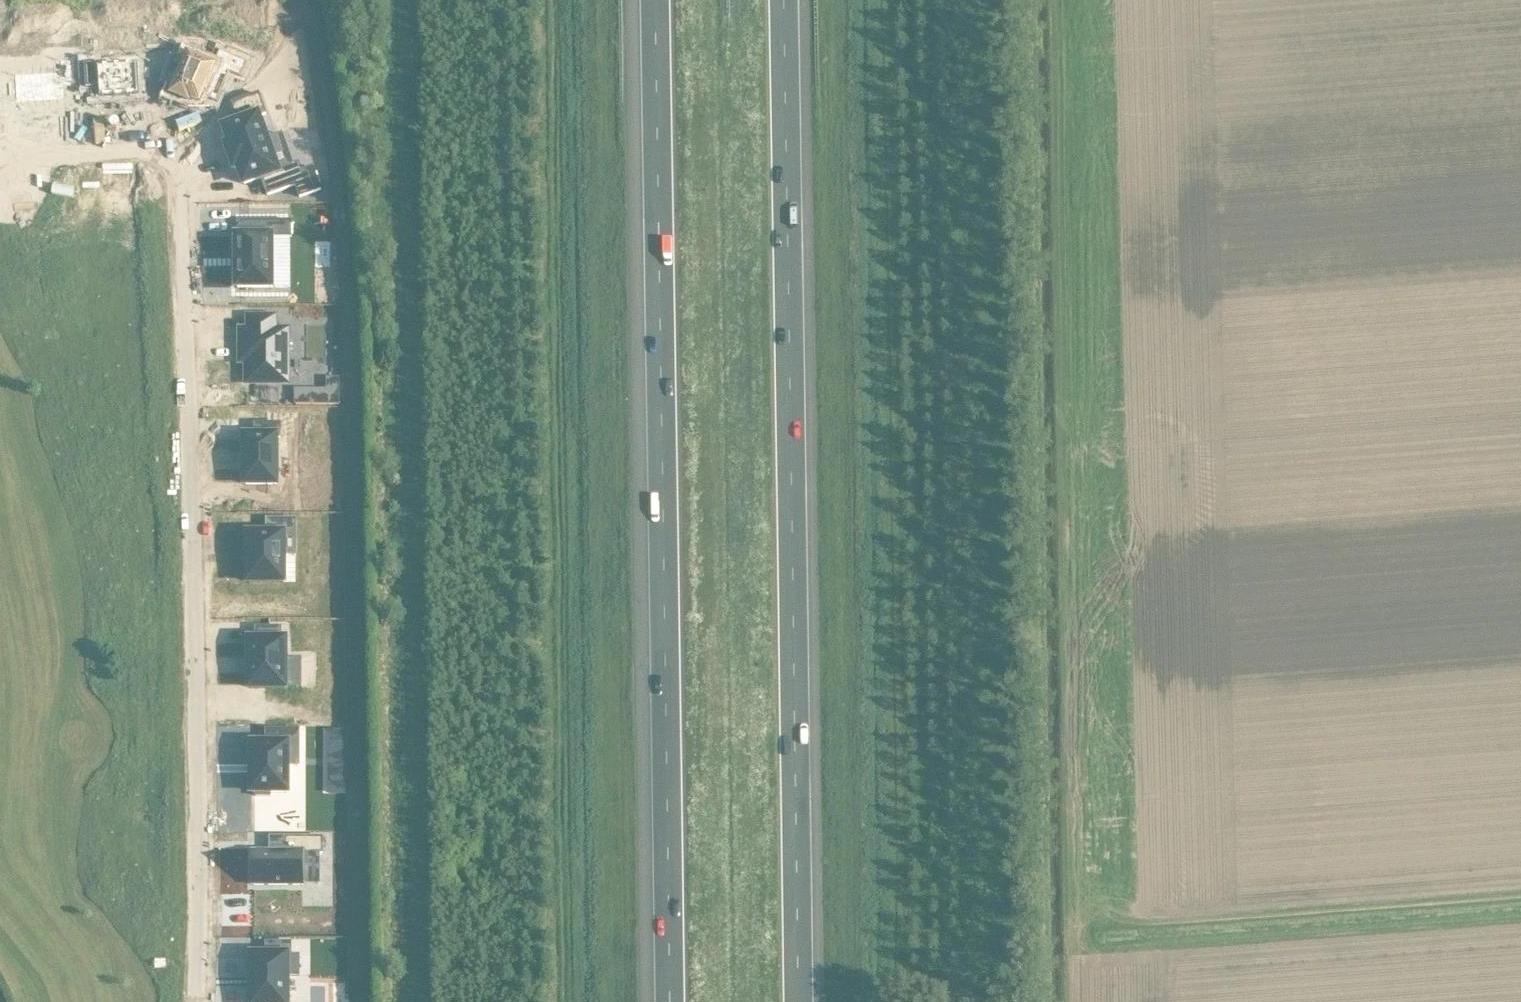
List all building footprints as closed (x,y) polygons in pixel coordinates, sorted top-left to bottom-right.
[(176,82),(171,92),(171,94),(172,95),(173,95),(173,96),(172,96),(173,97),(174,97),(174,96),(185,100),(184,101),(186,102),(186,101),(189,102),(190,100),(199,104),(202,96),(217,102),(230,72),(241,77),(248,61),(220,49),(214,65),(187,54),(183,65),(176,62),(169,79),(176,82)] [(60,71),(14,73),(16,101),(34,100),(45,99),(63,98),(63,84),(75,83),(74,58),(60,59),(60,71)] [(98,62),(84,62),(85,88),(98,87),(99,97),(138,95),(137,63),(98,66),(98,62)] [(226,149),(227,151),(228,151),(233,164),(232,164),(232,165),(232,166),(234,165),(235,168),(239,167),(245,184),(262,178),(268,195),(296,185),(300,197),(321,190),(313,167),(302,171),(299,163),(294,165),(293,165),(277,171),(266,139),(258,117),(266,114),(259,93),(232,103),(239,122),(224,128),(230,145),(227,146),(228,149),(226,149)] [(241,235),(237,235),(237,287),(269,287),(269,237),(291,237),(291,221),(241,221),(241,235)] [(247,382),(287,382),(287,330),(274,330),(274,317),(249,317),(249,330),(241,330),(241,361),(247,361),(247,382)] [(255,436),(245,436),(245,455),(245,465),(245,484),(276,484),(276,438),(281,438),(280,423),(255,423),(255,436)] [(266,534),(248,534),(248,582),(283,582),(283,535),(295,535),(295,519),(266,519),(266,534)] [(256,640),(250,640),(251,688),(286,688),(286,686),(302,686),(302,658),(286,658),(286,640),(282,640),(282,627),(256,627),(256,640)] [(265,744),(251,744),(251,792),(287,792),(287,745),(299,745),(298,729),(265,729),(265,744)] [(285,851),(253,851),(253,885),(303,884),(303,853),(323,853),(323,837),(285,837),(285,851)] [(252,955),(252,1001),(288,1001),(287,957),(300,956),(300,942),(265,942),(265,955),(252,955)]
